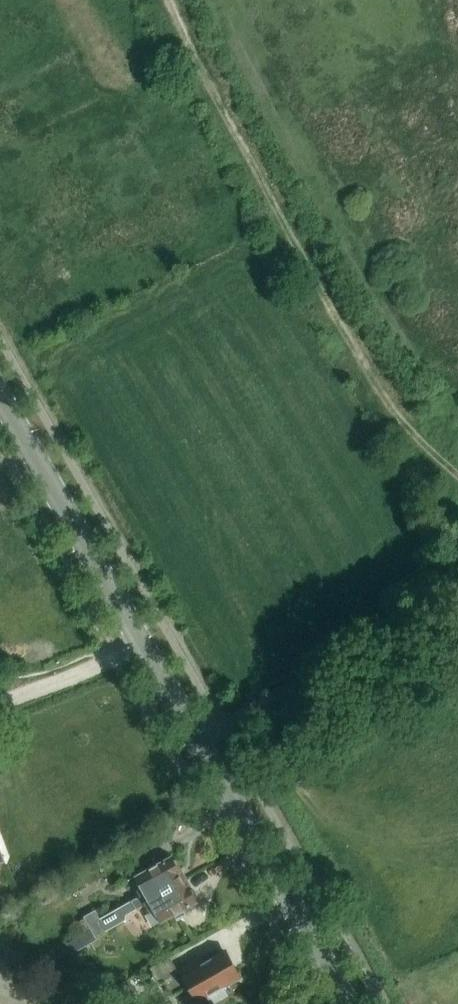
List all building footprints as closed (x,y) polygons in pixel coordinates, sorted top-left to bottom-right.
[(142,886),(137,889),(141,896),(139,896),(122,906),(127,915),(142,907),(139,902),(183,878),(172,857),(137,877),(142,886)] [(150,912),(155,909),(162,922),(197,902),(183,878),(139,902),(142,907),(146,905),(150,912)] [(122,906),(99,919),(105,930),(126,919),(127,915),(122,906)] [(94,910),(84,915),(95,935),(105,930),(99,919),(94,910)] [(86,932),(71,941),(77,952),(92,943),(86,932)] [(151,968),(160,984),(166,981),(174,995),(189,986),(197,1000),(207,994),(213,1003),(229,995),(223,985),(241,975),(227,951),(205,964),(201,957),(179,970),(171,957),(151,968)]
